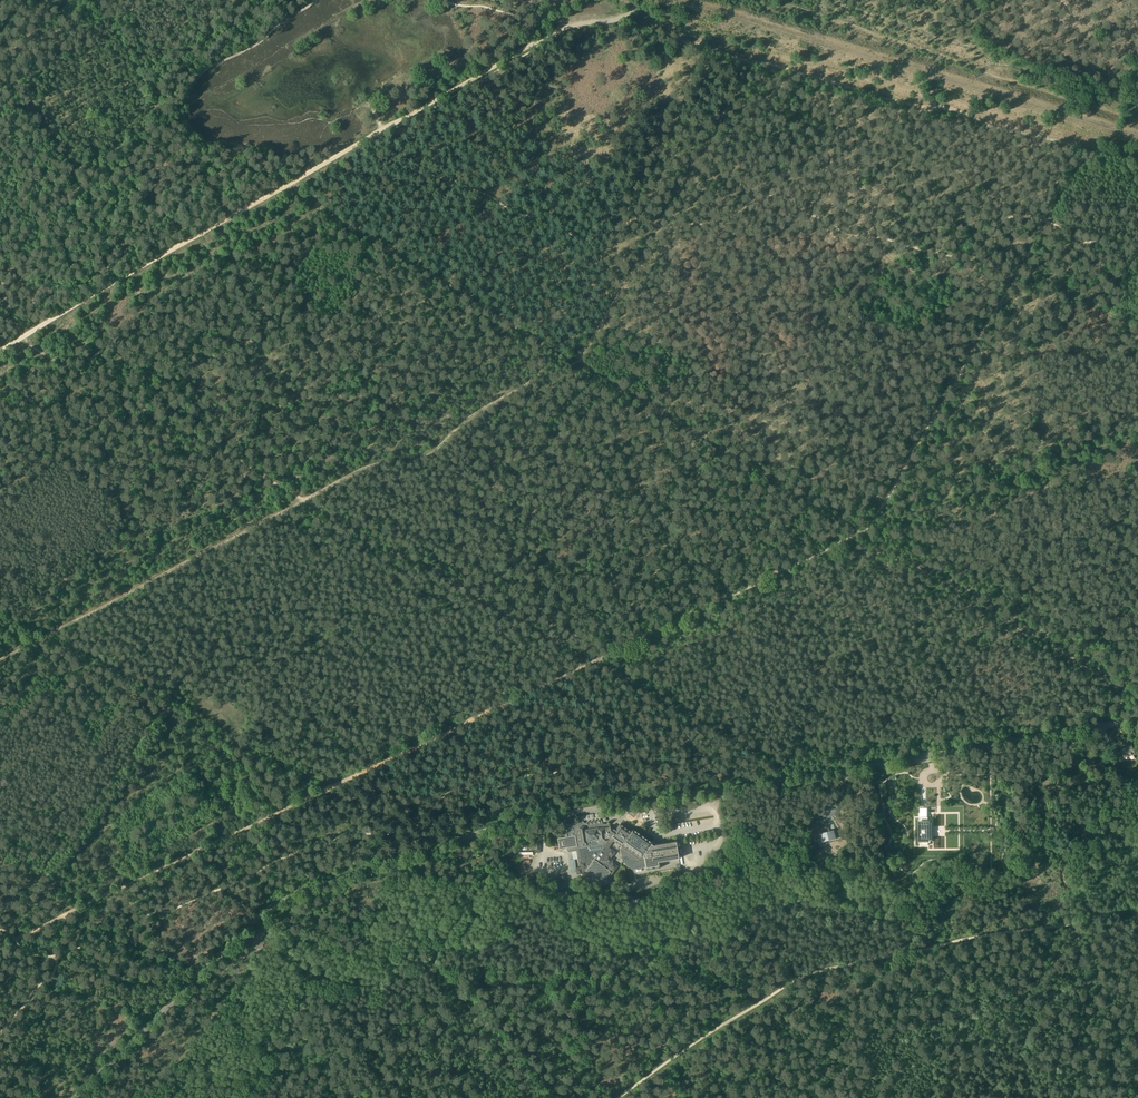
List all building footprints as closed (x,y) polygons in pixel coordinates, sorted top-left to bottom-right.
[(1133,748),(1133,749),(1132,745),(1122,749),(1125,756),(1129,755),(1129,756),(1135,754),(1133,748)] [(1109,753),(1113,765),(1117,764),(1113,752),(1109,753)] [(927,808),(926,808),(921,808),(920,808),(920,818),(920,822),(919,822),(919,841),(920,841),(920,845),(928,845),(928,841),(929,841),(928,823),(928,822),(927,822),(927,818),(927,808)] [(620,824),(616,830),(608,825),(608,824),(604,824),(602,824),(601,821),(600,820),(598,821),(597,822),(595,821),(593,823),(591,821),(589,823),(587,822),(586,824),(582,822),(581,822),(581,820),(567,823),(564,827),(566,838),(558,839),(559,850),(568,848),(568,853),(577,851),(578,859),(581,859),(581,863),(581,868),(577,869),(578,875),(585,874),(586,871),(588,872),(588,875),(591,875),(593,876),(594,879),(596,878),(598,880),(599,883),(601,882),(603,883),(609,875),(611,876),(618,866),(612,862),(613,860),(607,855),(611,849),(606,846),(605,841),(609,840),(610,838),(622,847),(620,849),(621,850),(621,854),(633,863),(644,861),(646,868),(659,866),(658,862),(679,859),(676,842),(656,846),(657,844),(655,842),(653,841),(652,843),(633,829),(631,832),(620,824)] [(820,834),(823,843),(837,838),(835,830),(820,834)] [(1097,831),(1086,834),(1088,839),(1098,836),(1097,831)]
